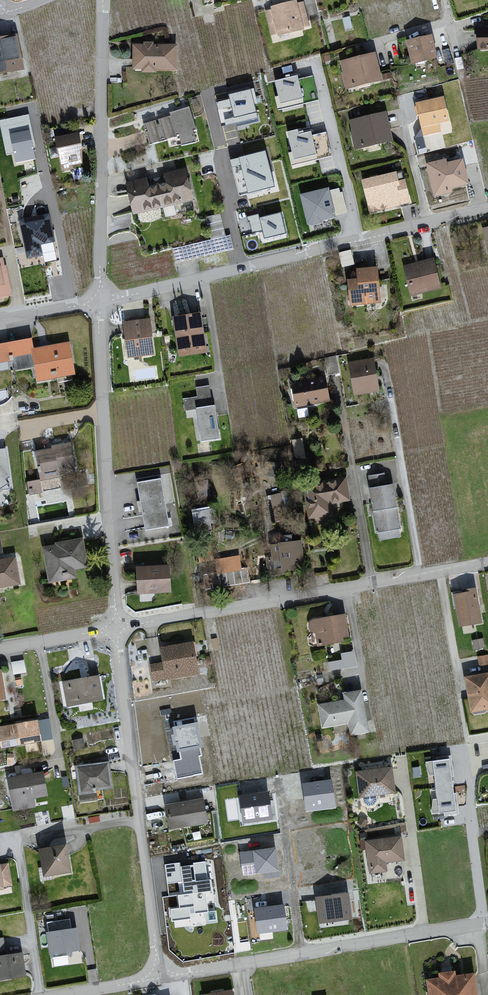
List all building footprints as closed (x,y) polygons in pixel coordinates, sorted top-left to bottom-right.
[(274,13),(267,14),(273,39),(311,29),(305,4),(300,5),(299,2),(273,9),(274,13)] [(478,31),(480,52),(487,52),(487,31),(478,31)] [(0,41),(0,76),(24,70),(17,38),(0,41)] [(434,38),(408,44),(414,66),(439,59),(434,38)] [(179,47),(135,47),(136,72),(179,73),(179,47)] [(377,55),(341,63),(347,91),(384,82),(377,55)] [(299,79),(277,84),(280,98),(278,101),(280,112),(305,106),(299,79)] [(252,90),(230,95),(232,102),(219,105),(221,112),(233,109),(236,121),(227,123),(228,129),(259,122),(252,90)] [(445,98),(417,105),(425,138),(442,133),(441,127),(452,125),(445,98)] [(172,118),(146,127),(152,146),(180,137),(182,138),(184,148),(198,144),(195,133),(195,131),(199,132),(191,108),(171,115),(172,118)] [(388,114),(350,123),(357,152),(394,144),(388,114)] [(0,123),(0,124),(8,156),(14,155),(16,166),(37,162),(33,148),(36,148),(29,116),(0,123)] [(299,132),(289,135),(293,154),(291,156),(294,167),(318,161),(311,136),(301,138),(299,132)] [(81,135),(58,141),(63,167),(86,165),(81,135)] [(268,152),(230,160),(233,172),(241,170),(247,198),(278,191),(268,152)] [(447,162),(428,166),(435,197),(451,193),(451,190),(468,186),(469,187),(464,165),(463,161),(448,165),(447,162)] [(188,173),(130,186),(137,217),(195,204),(188,173)] [(402,173),(365,181),(371,211),(408,203),(402,173)] [(329,190),(301,196),(308,227),(337,221),(329,190)] [(259,214),(248,216),(252,235),(263,233),(265,240),(288,236),(283,214),(260,219),(259,214)] [(49,217),(21,223),(28,260),(46,256),(44,247),(54,245),(49,217)] [(231,237),(173,249),(176,262),(234,250),(231,237)] [(433,258),(403,266),(411,296),(441,289),(433,258)] [(0,261),(0,299),(13,296),(5,260),(0,261)] [(378,266),(354,268),(355,278),(346,279),(348,307),(381,304),(378,266)] [(199,312),(172,317),(179,354),(206,350),(199,312)] [(150,318),(122,321),(127,358),(154,354),(150,318)] [(34,357),(33,351),(35,351),(34,340),(0,346),(0,362),(34,357)] [(39,383),(76,376),(70,344),(35,351),(33,351),(34,357),(39,383)] [(374,358),(347,362),(352,394),(379,390),(374,358)] [(325,378),(291,383),(294,405),(328,400),(325,378)] [(195,407),(211,405),(209,385),(195,387),(196,397),(183,398),(184,411),(195,409),(195,407)] [(211,405),(195,407),(195,409),(199,441),(219,438),(214,404),(211,405)] [(69,442),(35,449),(41,478),(75,471),(69,442)] [(0,450),(0,487),(7,483),(5,479),(8,476),(5,449),(0,450)] [(385,472),(369,475),(372,488),(387,484),(385,472)] [(303,484),(309,519),(332,515),(330,502),(350,499),(346,477),(303,484)] [(160,478),(136,482),(145,530),(169,525),(160,478)] [(372,488),(369,488),(376,529),(379,530),(380,539),(401,536),(392,484),(387,484),(372,488)] [(281,492),(269,495),(276,522),(288,519),(281,492)] [(214,509),(192,512),(194,533),(211,531),(210,521),(215,521),(214,509)] [(83,537),(41,544),(48,581),(75,576),(74,568),(88,566),(83,537)] [(302,540),(270,544),(272,557),(265,558),(267,575),(305,570),(302,540)] [(200,562),(213,560),(211,542),(197,544),(200,562)] [(217,573),(241,569),(239,555),(215,560),(217,573)] [(0,559),(0,589),(20,586),(15,557),(0,559)] [(169,564),(136,567),(138,592),(171,590),(169,564)] [(217,573),(203,575),(205,589),(250,582),(248,568),(241,569),(217,573)] [(475,589),(453,593),(458,625),(480,622),(475,589)] [(344,613),(311,619),(313,630),(318,630),(319,637),(323,638),(324,642),(349,638),(344,613)] [(482,639),(472,641),(473,650),(483,648),(482,639)] [(193,641),(161,647),(163,658),(146,661),(150,681),(199,671),(193,641)] [(342,661),(328,663),(329,672),(358,668),(355,650),(341,652),(342,661)] [(478,656),(479,666),(487,664),(487,658),(487,655),(478,656)] [(22,660),(10,663),(13,673),(24,670),(22,660)] [(465,676),(471,711),(487,708),(487,672),(465,676)] [(99,674),(62,681),(67,706),(103,700),(99,674)] [(345,701),(316,705),(319,728),(348,724),(349,734),(367,732),(361,688),(344,691),(345,701)] [(175,726),(172,727),(177,753),(180,753),(181,759),(174,760),(177,779),(203,774),(199,756),(202,755),(200,748),(202,747),(197,723),(196,723),(195,717),(174,722),(175,726)] [(0,725),(0,746),(41,740),(38,719),(0,725)] [(430,760),(425,761),(427,776),(432,775),(434,786),(451,784),(450,776),(454,775),(451,755),(438,757),(436,759),(430,760)] [(109,762),(75,766),(79,804),(99,801),(98,788),(112,787),(109,762)] [(390,767),(355,771),(358,796),(393,792),(390,767)] [(43,770),(5,776),(11,810),(35,806),(33,797),(47,795),(43,770)] [(333,781),(303,785),(306,810),(336,806),(333,781)] [(430,798),(432,813),(438,812),(443,812),(445,814),(458,812),(456,792),(452,792),(451,784),(434,786),(435,797),(430,798)] [(269,792),(239,796),(243,825),(274,820),(269,792)] [(202,798),(165,804),(169,828),(206,822),(202,798)] [(401,835),(366,840),(371,873),(389,870),(387,861),(404,859),(401,835)] [(64,844),(36,849),(41,877),(69,872),(64,844)] [(276,848),(240,853),(244,877),(279,871),(276,848)] [(180,864),(165,866),(168,883),(182,881),(184,894),(178,895),(179,908),(170,909),(172,922),(175,921),(176,928),(218,923),(217,910),(209,911),(207,893),(213,892),(212,879),(208,880),(205,862),(193,863),(193,865),(180,867),(180,864)] [(5,888),(5,886),(12,885),(8,863),(0,865),(0,889),(5,888)] [(347,895),(317,899),(321,924),(351,919),(347,895)] [(284,905),(255,909),(258,934),(288,930),(284,905)] [(69,919),(47,922),(48,930),(46,930),(49,952),(79,949),(76,927),(70,927),(69,919)] [(0,937),(0,980),(27,976),(23,951),(6,953),(4,936),(0,937)] [(425,980),(427,994),(478,994),(475,973),(456,976),(456,971),(440,973),(439,978),(425,980)]
